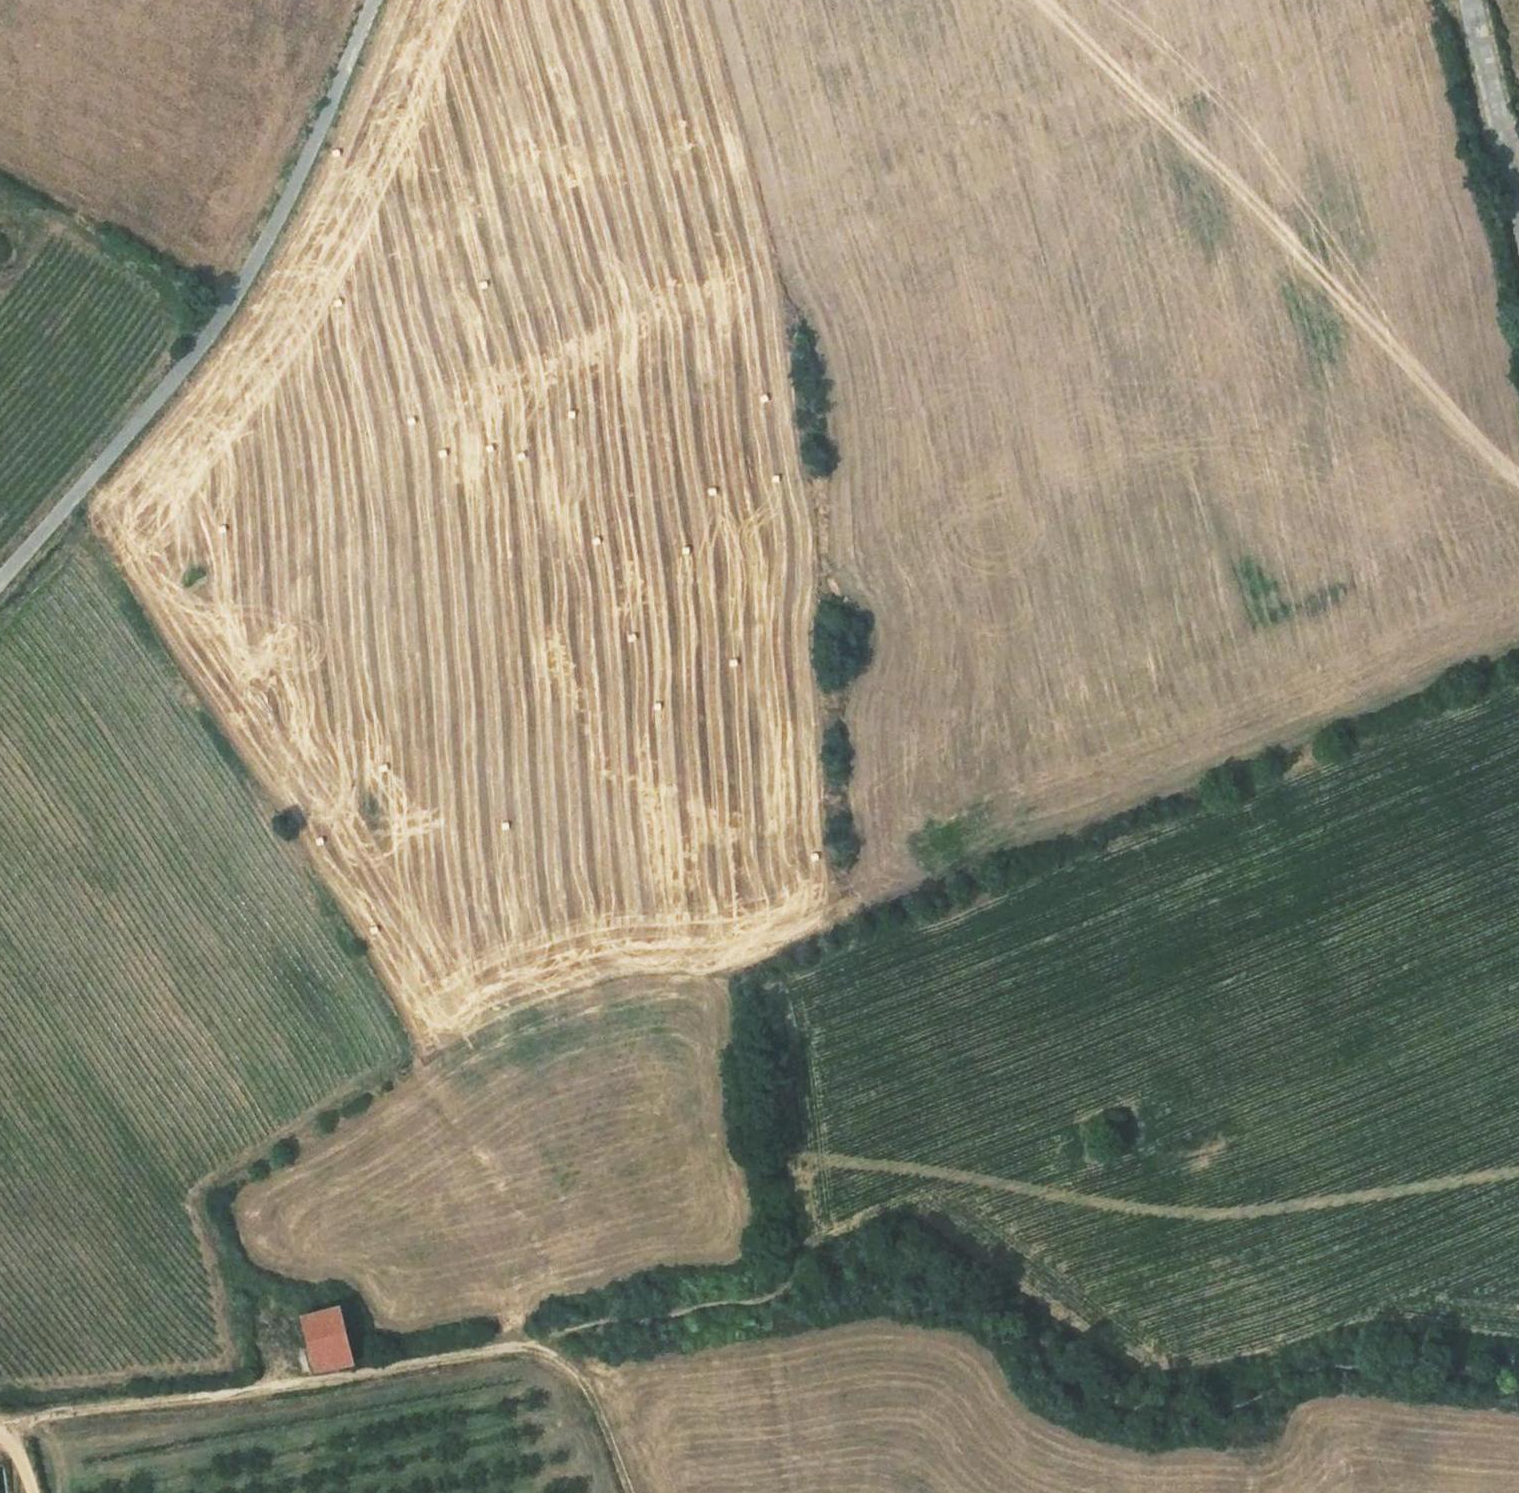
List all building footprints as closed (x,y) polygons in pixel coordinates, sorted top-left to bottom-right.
[(340,1307),(299,1317),(313,1374),(354,1364),(340,1307)]
